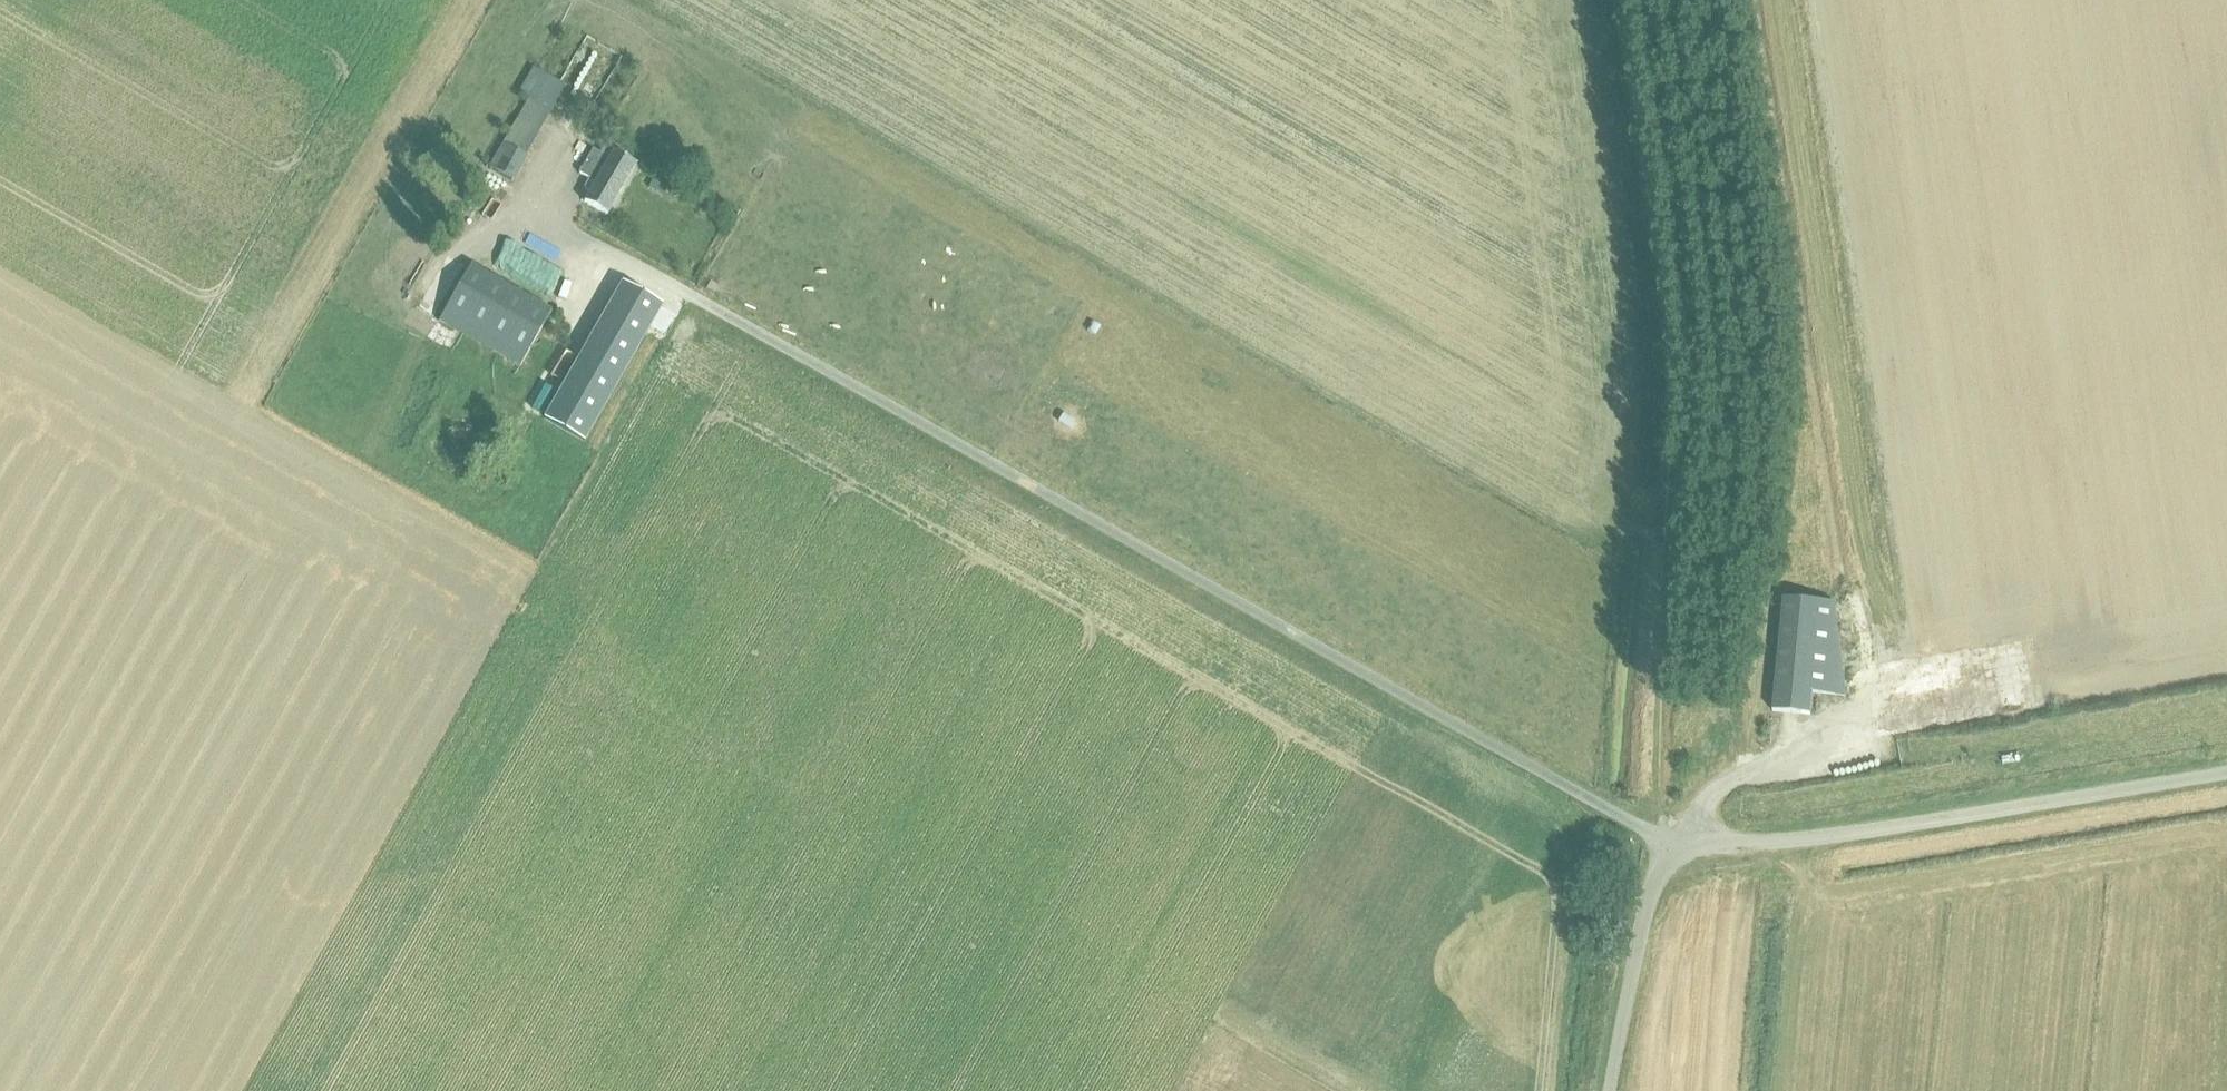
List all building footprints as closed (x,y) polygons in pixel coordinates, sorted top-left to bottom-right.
[(513,180),(565,87),(533,69),(519,95),(527,99),(503,143),(489,166),(513,180)] [(582,200),(607,215),(637,165),(614,152),(610,159),(593,150),(580,173),(596,183),(587,199),(584,197),(582,200)] [(439,321),(520,367),(552,312),(471,266),(439,321)] [(620,380),(662,307),(623,285),(581,358),(545,420),(584,442),(620,380)] [(995,359),(989,370),(1005,378),(1010,367),(995,359)] [(1813,693),(1848,696),(1836,603),(1782,599),(1772,712),(1811,715),(1813,693)]
